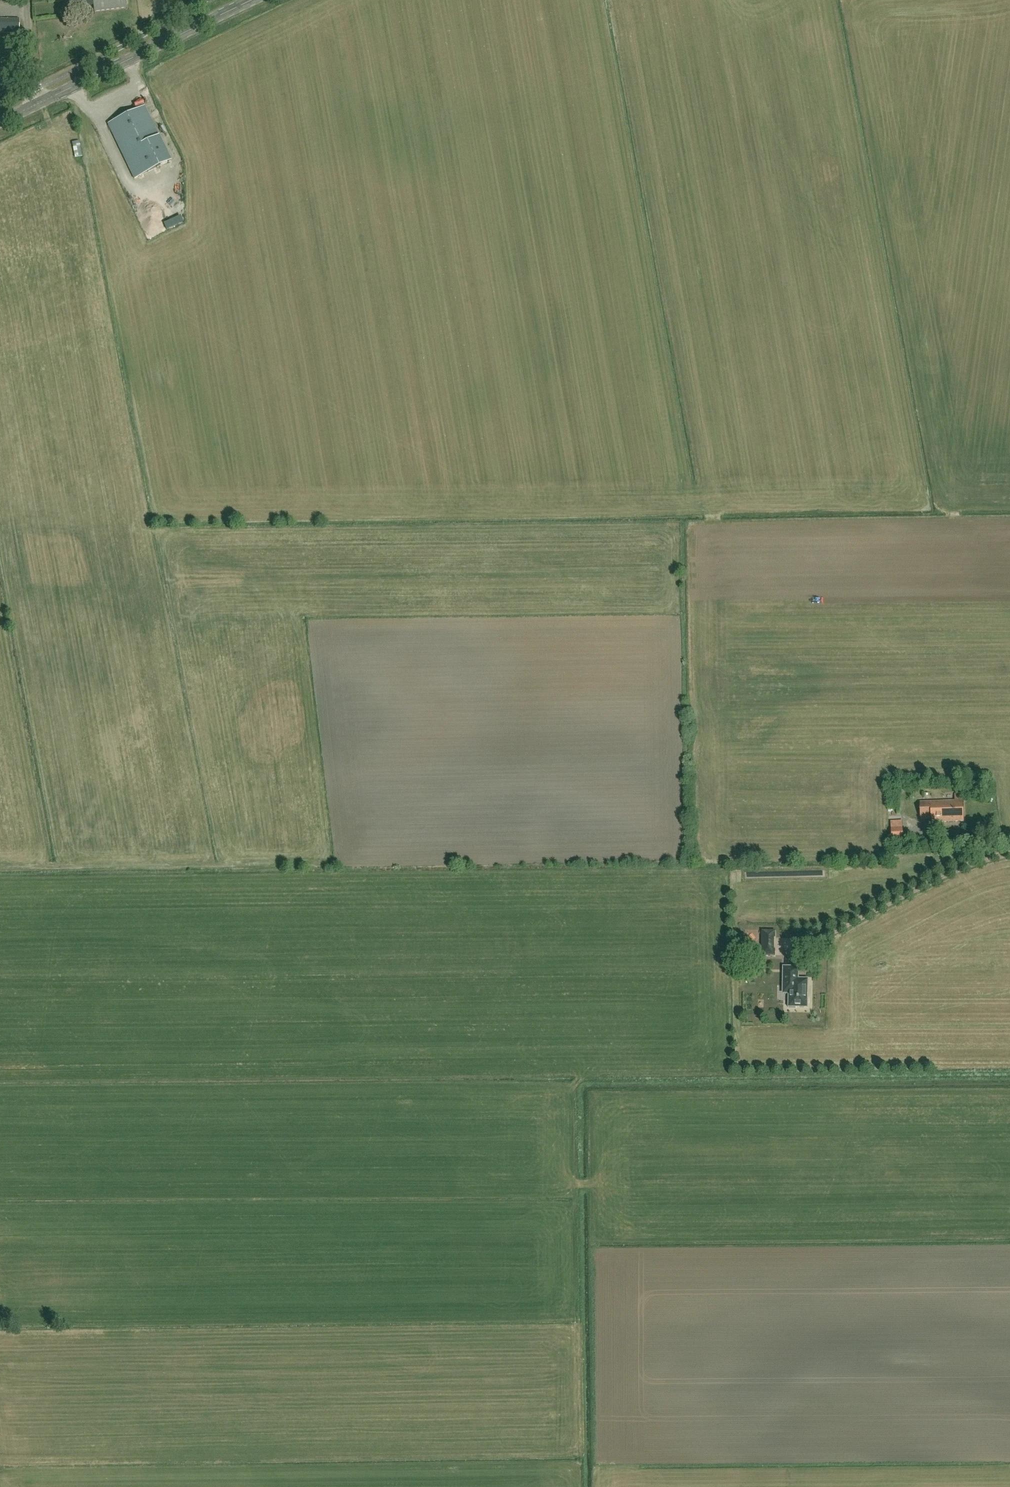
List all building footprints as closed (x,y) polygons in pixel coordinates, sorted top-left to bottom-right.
[(126,8),(125,0),(92,0),(94,12),(126,8)] [(19,18),(0,18),(0,33),(19,34),(19,18)] [(134,179),(170,161),(144,107),(108,124),(134,179)] [(73,144),(77,155),(82,153),(78,142),(73,144)] [(964,821),(963,801),(963,794),(955,794),(955,801),(920,802),(921,819),(931,819),(932,822),(964,821)] [(891,840),(903,839),(902,820),(891,821),(891,840)] [(773,937),(774,932),(764,932),(763,953),(773,953),(773,948),(772,948),(772,937),(773,937)] [(784,986),(790,986),(790,1000),(788,1000),(788,1008),(796,1008),(796,1007),(807,1007),(807,1006),(808,1006),(808,998),(807,998),(807,982),(798,982),(798,968),(784,968),(784,986)]
